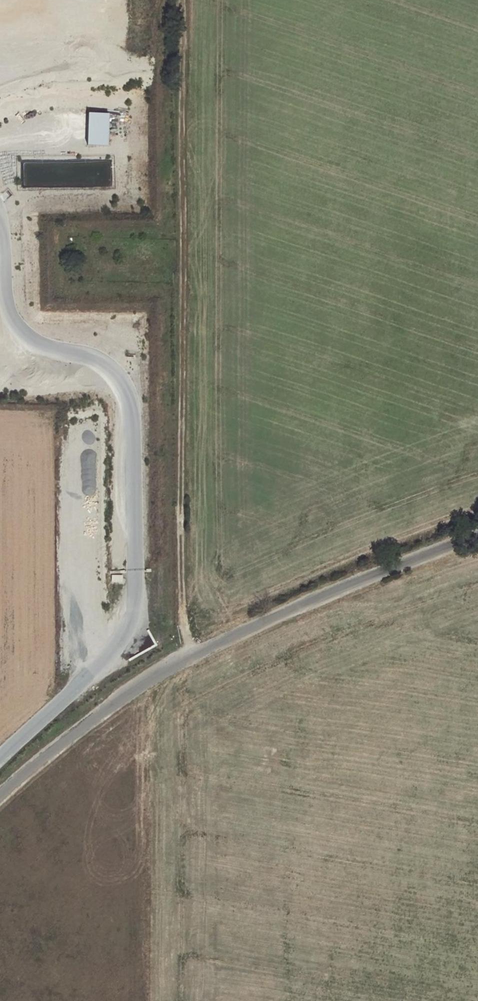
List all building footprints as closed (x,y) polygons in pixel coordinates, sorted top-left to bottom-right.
[(88,112),(87,144),(109,145),(109,112),(88,112)]
